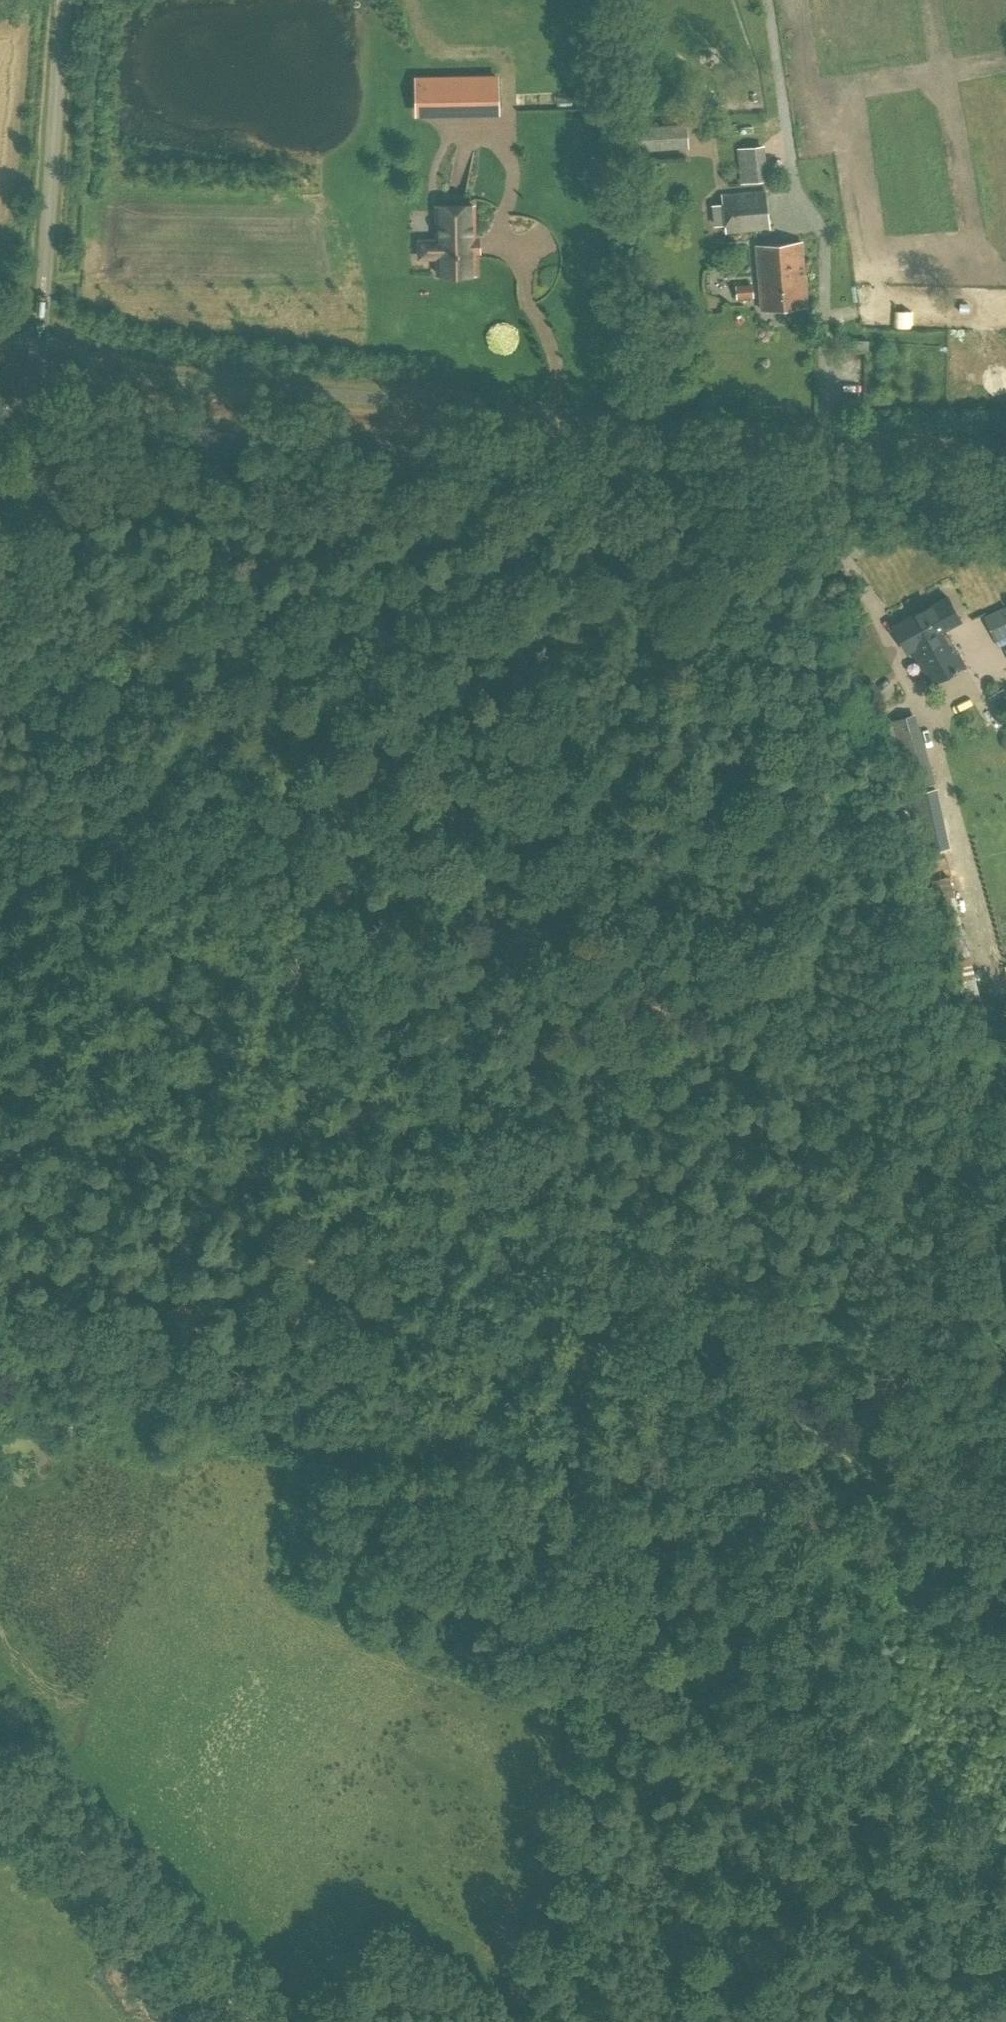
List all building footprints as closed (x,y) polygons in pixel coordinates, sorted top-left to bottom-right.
[(10,6),(9,0),(0,0),(0,8),(10,6)] [(498,109),(497,77),(416,79),(417,111),(498,109)] [(690,144),(689,121),(638,124),(639,147),(690,144)] [(775,185),(774,148),(748,150),(750,186),(775,185)] [(727,233),(770,229),(766,189),(722,193),(727,233)] [(430,257),(438,257),(438,274),(475,273),(474,205),(437,206),(438,240),(430,240),(430,257)] [(761,309),(807,306),(802,242),(756,246),(761,309)] [(752,283),(736,284),(737,299),(753,297),(752,283)] [(868,340),(852,341),(852,350),(868,350),(868,340)] [(948,596),(923,609),(925,613),(934,632),(930,634),(941,655),(956,648),(951,639),(946,629),(961,622),(961,621),(961,620),(948,596)] [(1005,638),(1005,606),(985,615),(997,642),(1005,638)] [(934,632),(925,613),(923,609),(893,626),(907,651),(910,649),(929,684),(965,664),(956,648),(941,655),(930,634),(934,632)] [(880,696),(872,681),(859,688),(866,702),(880,696)] [(964,937),(925,784),(935,781),(915,713),(884,722),(904,789),(890,793),(894,807),(913,802),(948,941),(962,997),(977,993),(964,937)]
